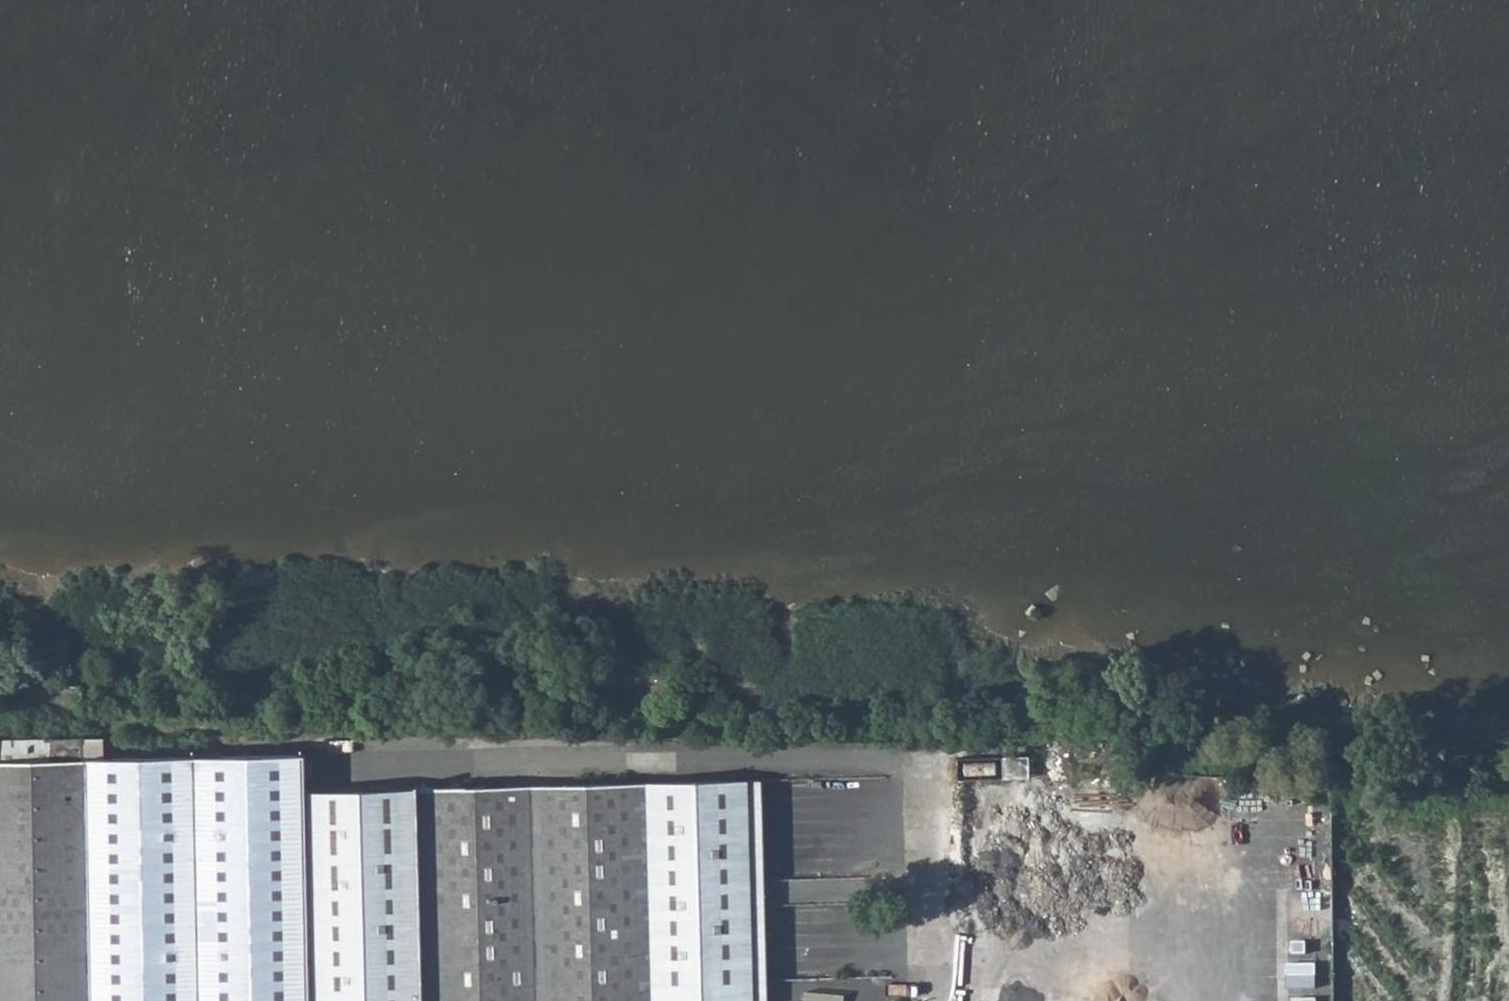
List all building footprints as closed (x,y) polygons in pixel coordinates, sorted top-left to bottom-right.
[(416,785),(305,787),(304,751),(92,754),(92,1000),(424,1000),(416,785)] [(87,760),(0,760),(0,1000),(88,1000),(87,760)] [(416,785),(424,1000),(751,1000),(748,781),(416,785)]
